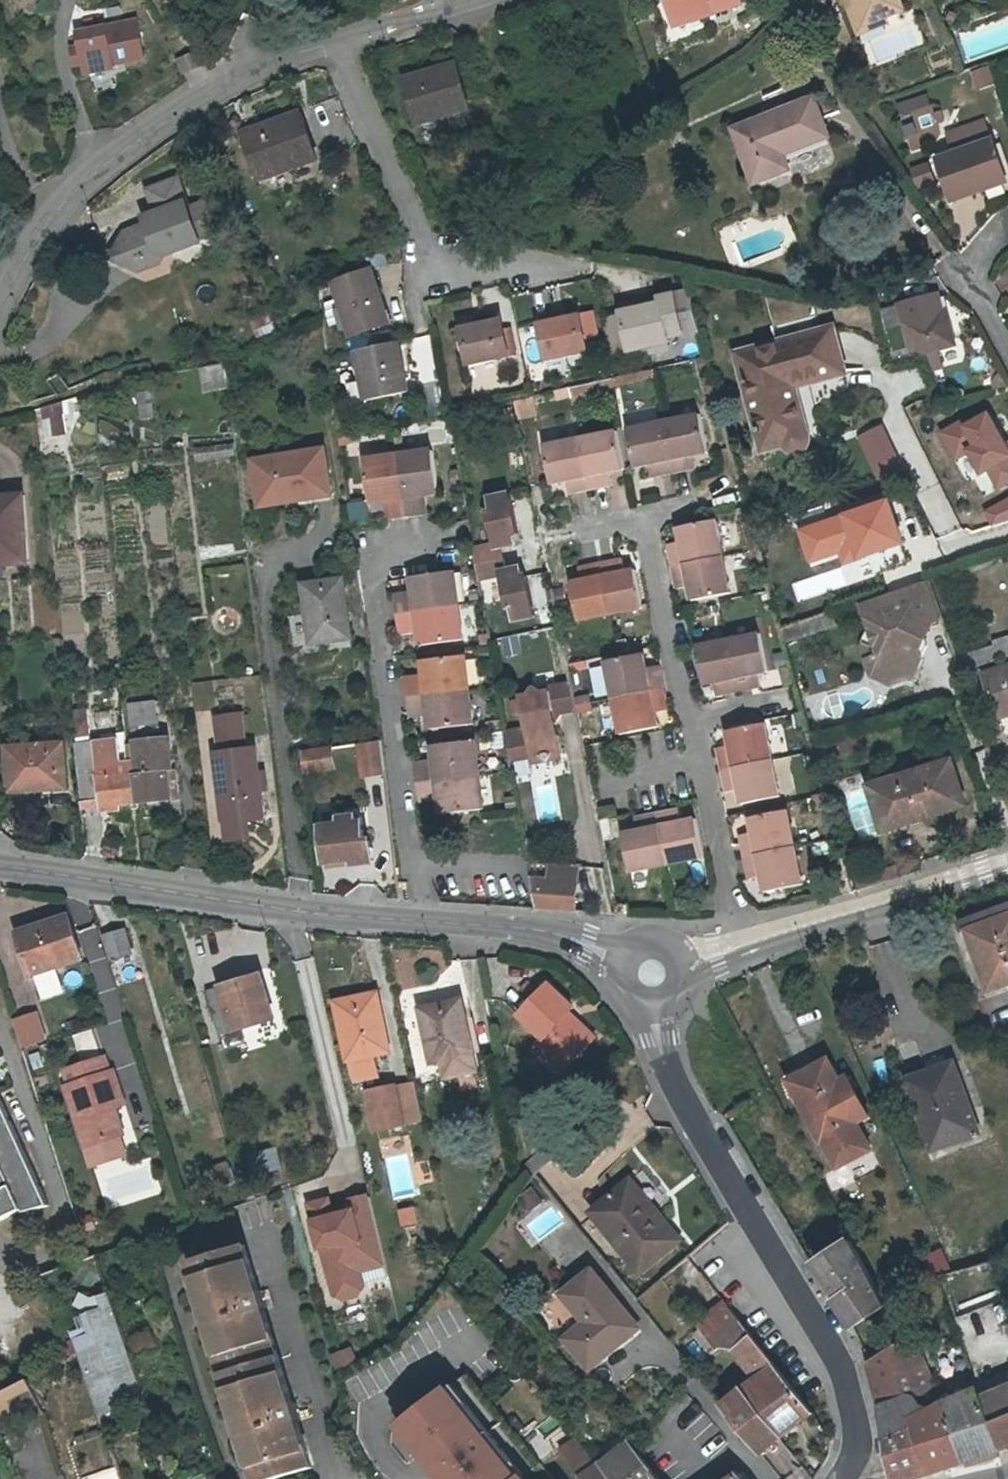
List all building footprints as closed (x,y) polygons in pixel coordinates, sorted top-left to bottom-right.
[(677,10),(690,6),(692,11),(726,0),(674,0),(677,10)] [(892,15),(891,10),(872,17),(866,0),(858,0),(856,1),(864,25),(892,15)] [(872,17),(891,10),(910,4),(908,0),(866,0),(872,17)] [(679,15),(692,11),(690,6),(677,10),(674,11),(676,16),(679,15)] [(133,19),(75,32),(84,74),(142,62),(133,19)] [(420,122),(470,106),(456,60),(405,76),(420,122)] [(971,76),(977,90),(991,85),(985,71),(971,76)] [(811,93),(732,121),(751,175),(785,163),(780,147),(825,131),(811,93)] [(931,95),(899,101),(904,128),(936,123),(931,95)] [(301,113),(246,133),(262,181),(319,162),(301,113)] [(939,152),(952,198),(1007,182),(993,135),(986,133),(982,122),(946,133),(951,149),(939,152)] [(145,188),(154,214),(157,221),(144,225),(124,233),(107,264),(131,277),(139,263),(153,259),(163,264),(176,259),(175,253),(200,245),(226,236),(213,199),(187,209),(177,177),(145,188)] [(157,221),(154,214),(142,219),(144,225),(157,221)] [(201,250),(200,245),(175,253),(176,259),(201,250)] [(996,281),(1007,292),(1007,267),(996,281)] [(371,270),(336,285),(354,335),(391,321),(371,270)] [(668,293),(654,296),(655,304),(619,311),(617,311),(617,312),(625,346),(625,347),(663,340),(662,334),(677,331),(697,327),(687,289),(668,293)] [(654,296),(618,302),(619,311),(655,304),(654,296)] [(944,306),(907,316),(919,362),(961,350),(958,336),(953,337),(944,306)] [(550,311),(534,315),(544,359),(582,350),(573,315),(552,320),(550,311)] [(617,312),(600,316),(607,349),(625,346),(617,312)] [(477,323),(458,327),(466,365),(505,356),(495,313),(476,317),(477,323)] [(793,450),(796,453),(801,455),(805,454),(809,453),(812,450),(814,447),(814,442),(813,439),(804,407),(800,409),(795,394),(852,378),(839,333),(744,358),(768,444),(789,439),(790,447),(793,450)] [(395,347),(355,354),(363,402),(404,394),(395,347)] [(657,370),(642,373),(645,385),(660,382),(657,370)] [(596,394),(593,384),(575,387),(577,398),(579,407),(597,403),(596,394)] [(547,394),(536,396),(538,406),(577,398),(575,387),(547,394)] [(538,406),(536,396),(517,400),(520,418),(540,414),(538,406)] [(42,406),(48,438),(82,432),(76,400),(42,406)] [(669,424),(678,475),(700,471),(698,458),(712,455),(705,418),(669,424)] [(656,479),(678,475),(669,424),(632,431),(639,469),(653,467),(656,479)] [(891,426),(863,435),(877,483),(905,475),(891,426)] [(622,434),(585,441),(594,492),(617,487),(614,474),(629,472),(622,434)] [(573,496),(594,492),(585,441),(549,447),(556,486),(570,483),(573,496)] [(438,451),(406,456),(415,518),(429,516),(427,496),(446,492),(438,451)] [(300,487),(302,496),(337,489),(330,453),(262,466),(267,494),(300,487)] [(402,520),(415,518),(406,456),(372,461),(378,504),(399,501),(402,520)] [(268,502),(302,496),(300,487),(267,494),(268,502)] [(500,544),(478,548),(480,564),(483,579),(505,576),(511,606),(517,605),(520,619),(541,615),(534,576),(529,576),(527,567),(514,569),(512,558),(510,546),(522,544),(522,536),(526,535),(517,496),(496,500),(498,514),(495,514),(500,544)] [(0,497),(0,564),(27,563),(25,497),(0,497)] [(353,524),(371,524),(371,503),(353,503),(353,524)] [(850,515),(863,555),(901,543),(888,503),(850,515)] [(839,519),(801,533),(811,560),(849,546),(839,519)] [(676,545),(680,567),(729,557),(723,522),(685,528),(688,544),(676,545)] [(769,568),(765,551),(757,553),(756,553),(759,570),(769,568)] [(736,595),(729,557),(680,567),(685,590),(696,588),(699,602),(736,595)] [(629,560),(607,564),(617,615),(648,609),(641,570),(631,572),(629,560)] [(584,621),(617,615),(607,564),(586,568),(587,580),(577,582),(584,621)] [(400,595),(401,611),(462,604),(459,569),(416,573),(418,593),(400,595)] [(345,580),(306,584),(314,643),(353,637),(345,580)] [(885,655),(873,659),(878,677),(893,685),(908,680),(910,672),(922,669),(926,661),(923,650),(914,645),(919,636),(917,629),(947,620),(933,581),(868,602),(876,627),(885,655)] [(466,637),(462,604),(401,611),(403,625),(421,624),(423,642),(466,637)] [(867,641),(873,659),(885,655),(876,627),(867,641)] [(735,643),(745,692),(767,688),(765,676),(774,674),(767,637),(735,643)] [(723,696),(745,692),(735,643),(703,648),(710,686),(721,684),(723,696)] [(409,681),(411,696),(472,689),(468,655),(426,660),(427,679),(409,681)] [(615,698),(666,688),(663,668),(650,670),(648,656),(608,664),(615,698)] [(919,677),(922,669),(910,672),(908,680),(919,677)] [(989,676),(1002,718),(1007,716),(1007,670),(989,676)] [(530,738),(533,757),(545,755),(549,759),(554,753),(563,752),(560,733),(553,729),(560,721),(552,715),(557,708),(562,712),(578,709),(577,707),(576,700),(572,682),(556,685),(554,690),(545,691),(538,686),(531,694),(523,695),(525,712),(533,718),(529,725),(536,731),(530,738)] [(670,711),(666,688),(615,698),(622,735),(661,728),(659,713),(670,711)] [(475,723),(472,689),(411,696),(413,712),(431,710),(433,728),(475,723)] [(156,715),(153,690),(129,693),(132,718),(156,715)] [(576,700),(577,707),(594,704),(593,697),(576,700)] [(596,711),(594,704),(577,707),(578,709),(579,714),(596,711)] [(94,737),(91,708),(76,710),(79,739),(94,737)] [(560,721),(562,712),(557,708),(552,715),(560,721)] [(220,726),(224,759),(250,757),(246,724),(220,726)] [(513,761),(533,757),(530,738),(536,731),(529,725),(508,729),(513,761)] [(723,750),(727,772),(776,763),(768,725),(730,733),(733,748),(723,750)] [(137,802),(179,798),(175,769),(170,770),(166,739),(131,743),(137,802)] [(420,780),(481,775),(478,741),(435,746),(437,765),(419,767),(420,780)] [(64,742),(10,746),(13,790),(67,787),(64,742)] [(384,742),(360,745),(364,778),(388,775),(384,742)] [(80,799),(118,795),(118,804),(137,802),(131,743),(74,750),(80,799)] [(304,772),(334,768),(332,749),(302,752),(304,772)] [(224,826),(248,824),(263,823),(260,797),(258,781),(256,756),(250,757),(224,759),(218,760),(224,826)] [(924,812),(926,818),(970,804),(955,760),(881,784),(888,802),(880,805),(886,824),(924,812)] [(783,798),(776,763),(727,772),(731,794),(742,793),(744,806),(783,798)] [(485,808),(481,775),(420,780),(422,796),(440,794),(442,812),(485,808)] [(268,781),(258,781),(260,797),(269,796),(268,781)] [(830,800),(817,803),(820,817),(834,814),(830,800)] [(617,807),(603,809),(604,818),(618,815),(617,807)] [(686,812),(663,816),(673,866),(710,860),(703,822),(689,824),(686,812)] [(888,831),(926,818),(924,812),(886,824),(888,831)] [(751,861),(800,852),(793,815),(755,821),(758,837),(747,839),(751,861)] [(637,872),(673,866),(663,816),(641,820),(644,832),(630,834),(637,872)] [(320,865),(347,862),(348,868),(368,866),(366,844),(359,845),(357,821),(330,823),(331,830),(317,831),(320,865)] [(614,821),(600,824),(604,845),(618,842),(614,821)] [(250,845),(248,824),(224,826),(226,848),(250,845)] [(807,888),(800,852),(751,861),(755,883),(767,881),(769,895),(807,888)] [(579,866),(553,866),(553,881),(533,881),(537,909),(580,911),(579,866)] [(964,931),(987,997),(1007,990),(1007,916),(964,931)] [(71,917),(19,933),(33,977),(85,960),(71,917)] [(125,929),(105,935),(114,960),(133,954),(125,929)] [(235,982),(207,991),(221,1037),(275,1020),(262,979),(237,987),(235,982)] [(535,1046),(565,1073),(597,1039),(570,1014),(575,1009),(547,983),(514,1018),(539,1041),(535,1046)] [(376,992),(349,999),(353,1019),(342,1021),(350,1058),(354,1058),(358,1080),(380,1075),(375,1053),(389,1050),(376,992)] [(338,1001),(342,1021),(353,1019),(349,999),(338,1001)] [(463,1000),(423,1009),(435,1065),(452,1062),(475,1056),(463,1000)] [(43,1012),(15,1019),(24,1049),(51,1042),(43,1012)] [(69,1083),(65,1085),(83,1144),(117,1134),(110,1108),(125,1104),(115,1069),(110,1071),(106,1056),(65,1069),(69,1083)] [(475,1056),(452,1062),(455,1077),(482,1071),(479,1056),(475,1056)] [(821,1143),(824,1141),(857,1124),(868,1118),(848,1078),(841,1081),(830,1060),(789,1080),(798,1097),(805,1094),(815,1114),(808,1117),(821,1143)] [(955,1060),(901,1080),(931,1157),(984,1137),(955,1060)] [(414,1080),(397,1084),(406,1123),(423,1120),(414,1080)] [(384,1102),(389,1127),(406,1123),(397,1084),(370,1089),(373,1105),(384,1102)] [(22,1218),(25,1217),(27,1220),(52,1212),(0,1098),(0,1228),(22,1218)] [(379,1129),(389,1127),(384,1102),(373,1105),(379,1129)] [(871,1151),(857,1124),(824,1141),(838,1169),(871,1151)] [(117,1134),(83,1144),(89,1164),(123,1153),(117,1134)] [(282,1147),(256,1153),(261,1177),(288,1171),(282,1147)] [(536,1174),(556,1160),(548,1149),(528,1162),(536,1174)] [(685,1242),(631,1178),(586,1216),(640,1280),(685,1242)] [(382,1251),(369,1195),(351,1200),(354,1215),(348,1216),(348,1218),(338,1220),(332,1195),(311,1200),(322,1246),(326,1245),(331,1267),(328,1267),(333,1291),(341,1296),(359,1292),(363,1284),(360,1268),(370,1265),(367,1254),(382,1251)] [(404,1229),(422,1225),(417,1206),(399,1210),(404,1229)] [(848,1332),(883,1312),(848,1247),(814,1266),(835,1303),(830,1304),(836,1313),(842,1322),(848,1332)] [(382,1251),(367,1254),(370,1265),(384,1263),(382,1251)] [(241,1443),(252,1478),(286,1478),(302,1474),(288,1428),(292,1427),(286,1409),(282,1410),(254,1318),(258,1317),(253,1301),(249,1301),(236,1255),(187,1270),(202,1316),(207,1332),(235,1425),(241,1443)] [(579,1325),(558,1341),(587,1374),(642,1332),(590,1269),(556,1296),(579,1325)] [(83,1299),(94,1333),(120,1323),(109,1291),(83,1299)] [(715,1353),(730,1353),(749,1340),(723,1303),(695,1324),(715,1353)] [(144,1396),(120,1323),(94,1333),(76,1340),(81,1355),(99,1411),(144,1396)] [(813,1419),(749,1340),(730,1353),(751,1384),(738,1394),(782,1442),(813,1419)] [(871,1360),(882,1446),(894,1434),(906,1422),(933,1410),(941,1407),(922,1348),(903,1352),(900,1345),(871,1360)] [(354,1348),(332,1355),(337,1370),(359,1364),(354,1348)] [(29,1417),(37,1412),(44,1408),(31,1375),(15,1383),(0,1390),(0,1416),(6,1429),(29,1417)] [(991,1428),(1000,1456),(1007,1455),(1007,1387),(979,1398),(991,1428)] [(906,1422),(928,1478),(1000,1456),(991,1428),(979,1398),(977,1391),(941,1407),(933,1410),(906,1422)] [(394,1434),(431,1478),(513,1478),(443,1394),(394,1434)] [(759,1459),(782,1442),(738,1394),(719,1408),(738,1431),(759,1459)] [(928,1478),(906,1422),(894,1434),(882,1446),(889,1478),(928,1478)] [(597,1465),(575,1440),(557,1451),(577,1478),(607,1478),(597,1465)] [(597,1465),(607,1478),(652,1478),(626,1444),(597,1465)]
